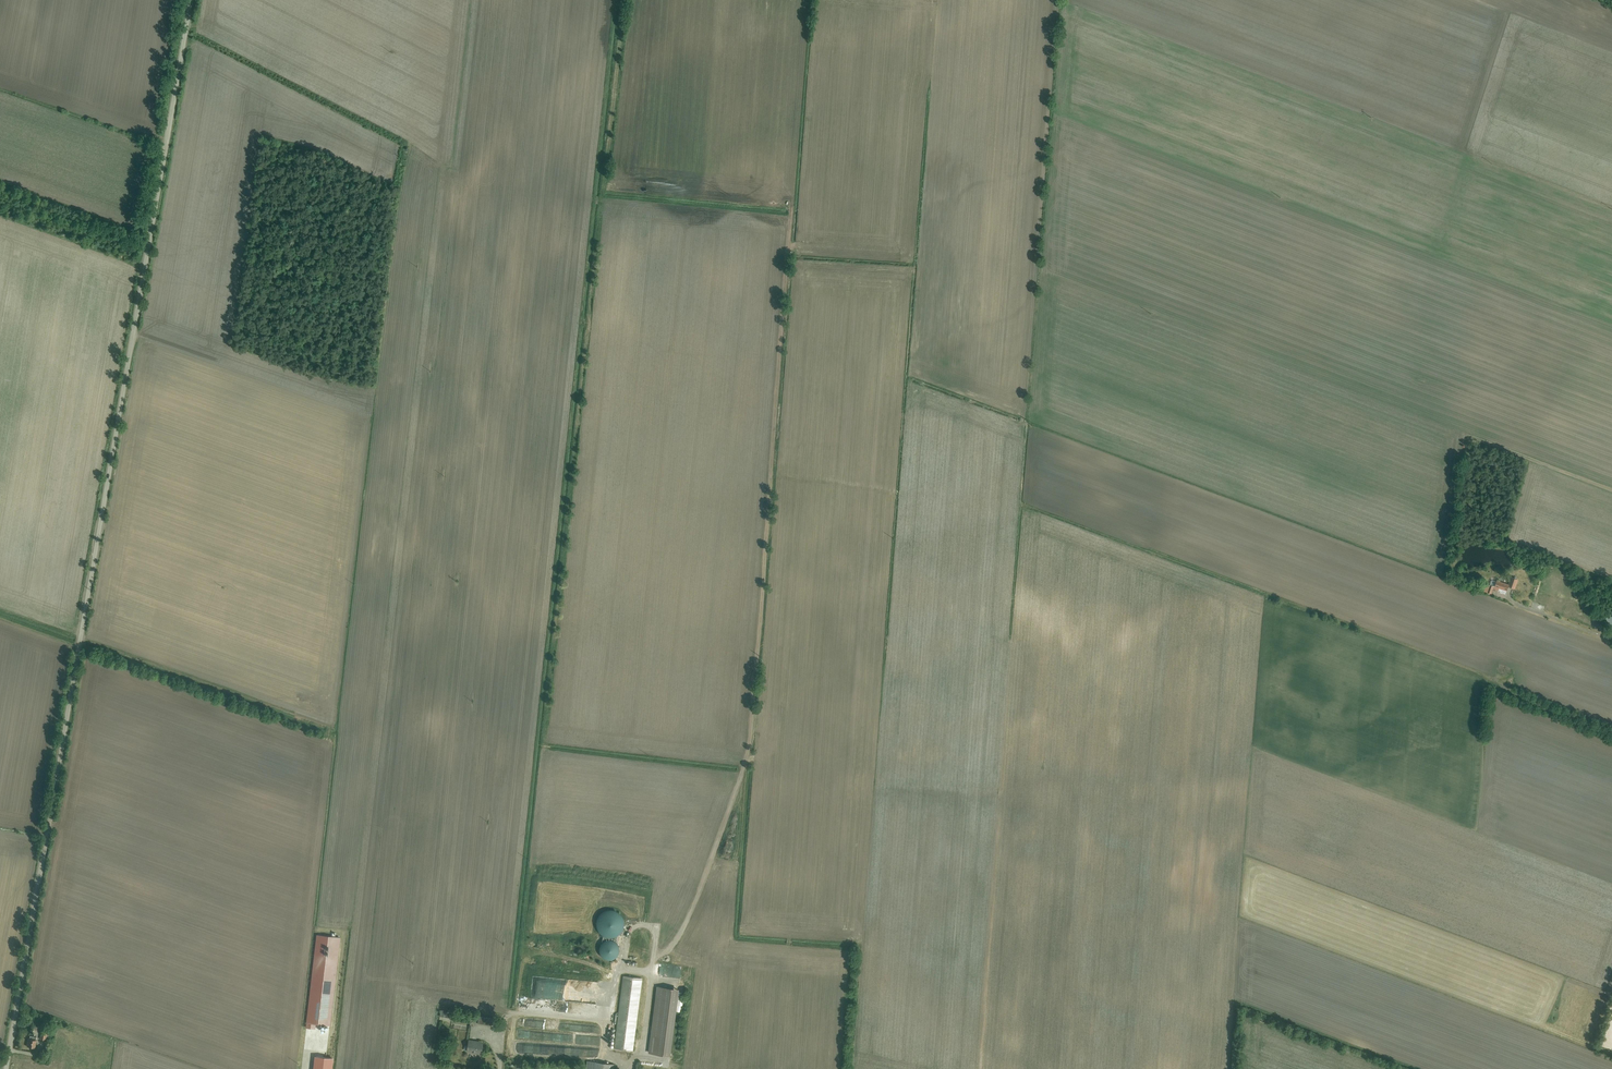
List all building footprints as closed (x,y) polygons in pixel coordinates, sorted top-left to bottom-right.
[(1493,579),(1491,585),(1485,583),(1483,591),(1491,594),(1492,591),(1506,595),(1509,588),(1515,589),(1518,580),(1511,577),(1509,584),(1493,579)] [(620,933),(624,927),(624,924),(623,917),(620,914),(615,911),(610,910),(602,912),(600,914),(597,919),(596,924),(598,929),(601,934),(603,936),(611,938),(616,936),(620,933)] [(612,959),(616,956),(619,950),(617,944),(616,943),(613,940),(609,940),(605,941),(602,943),(600,945),(599,950),(600,954),(602,957),(609,959),(612,959)] [(613,1048),(633,1051),(643,979),(623,976),(613,1048)] [(657,986),(648,1053),(670,1056),(679,989),(657,986)] [(41,1031),(39,1040),(46,1041),(48,1032),(41,1031)] [(28,1039),(27,1047),(35,1048),(36,1041),(28,1039)] [(467,1050),(467,1052),(482,1054),(484,1042),(468,1039),(468,1045),(467,1050)]
